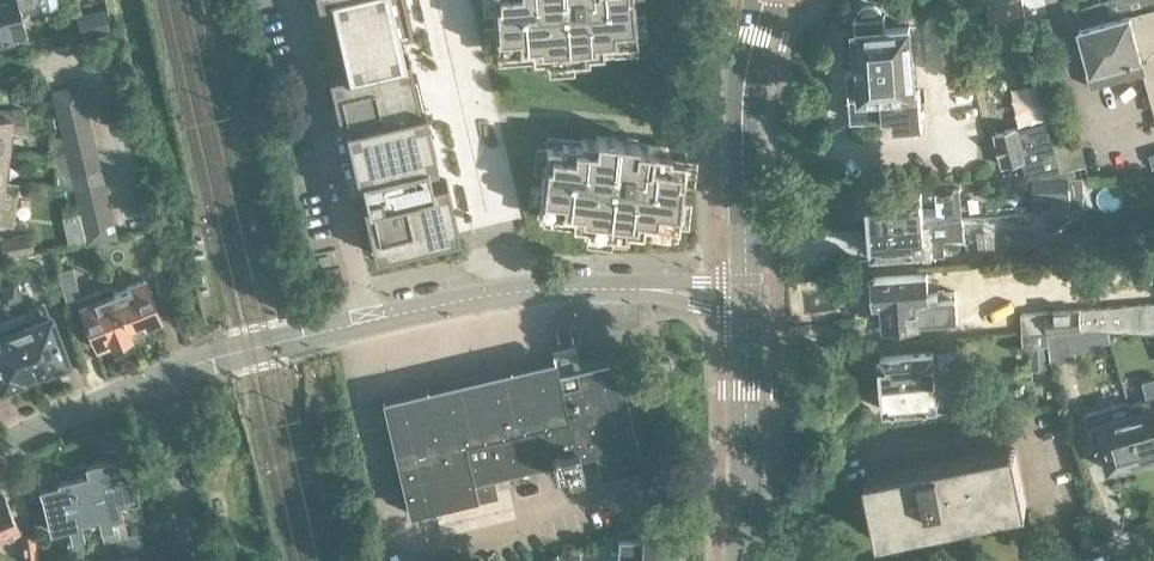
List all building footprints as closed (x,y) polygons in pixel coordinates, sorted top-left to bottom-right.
[(59,4),(58,0),(6,0),(7,2),(0,4),(0,42),(1,42),(2,48),(21,43),(19,37),(26,36),(20,14),(36,10),(59,4)] [(317,1),(321,0),(333,50),(341,48),(346,68),(328,72),(341,128),(345,127),(357,178),(361,176),(366,196),(361,197),(375,253),(459,233),(446,177),(432,181),(427,161),(437,159),(416,73),(412,74),(407,53),(403,54),(398,35),(412,31),(405,0),(316,0),(317,1)] [(497,50),(532,48),(533,57),(547,55),(548,60),(589,57),(589,52),(603,50),(603,41),(637,38),(634,0),(493,0),(497,50)] [(1049,16),(1045,0),(1010,0),(988,6),(994,32),(1049,16)] [(1077,11),(1081,27),(1078,28),(1089,70),(1085,71),(1089,87),(1144,72),(1153,109),(1153,0),(1113,0),(1077,11)] [(79,10),(84,30),(110,23),(105,3),(79,10)] [(884,15),(884,14),(883,12),(882,9),(880,7),(879,6),(877,4),(875,4),(871,3),(869,3),(867,4),(865,5),(863,6),(861,7),(860,9),(859,11),(858,13),(858,17),(856,17),(859,69),(848,70),(851,121),(894,118),(894,128),(922,127),(918,90),(915,90),(909,26),(885,27),(885,15),(884,15)] [(72,116),(86,112),(79,84),(65,87),(72,116)] [(51,91),(58,119),(72,116),(65,87),(51,91)] [(7,149),(9,128),(22,130),(24,111),(11,110),(10,117),(0,116),(0,148),(7,149)] [(61,133),(90,126),(86,112),(72,116),(58,119),(61,133)] [(90,126),(61,133),(64,146),(93,140),(90,126)] [(1025,161),(1020,137),(1017,127),(995,132),(1003,167),(1025,161)] [(636,144),(637,139),(617,137),(596,135),(596,140),(581,138),(581,142),(562,140),(561,144),(546,143),(538,210),(573,214),(572,223),(587,225),(587,230),(588,230),(628,234),(628,229),(643,231),(644,222),(678,225),(685,157),(670,156),(671,151),(651,150),(652,145),(636,144)] [(1070,178),(1084,177),(1091,177),(1080,136),(1055,143),(1054,138),(1027,145),(1025,136),(1020,137),(1025,161),(1028,178),(1033,178),(1051,177),(1070,177),(1070,178)] [(68,160),(96,154),(93,140),(64,146),(68,160)] [(96,154),(68,160),(71,174),(100,168),(96,154)] [(74,189),(103,183),(100,168),(71,174),(74,189)] [(1033,198),(1051,198),(1051,177),(1033,178),(1033,198)] [(1051,198),(1052,209),(1070,209),(1070,208),(1070,178),(1070,177),(1051,177),(1051,198)] [(1084,177),(1070,178),(1070,208),(1084,208),(1084,177)] [(77,202),(107,196),(103,183),(74,189),(77,202)] [(938,219),(962,218),(962,216),(960,217),(959,190),(936,191),(938,219)] [(923,220),(921,191),(868,194),(871,223),(923,220)] [(107,196),(77,202),(81,216),(110,210),(107,196)] [(84,229),(113,224),(110,210),(81,216),(84,229)] [(962,218),(938,219),(923,220),(871,223),(874,252),(925,249),(925,254),(946,253),(945,239),(964,238),(962,218)] [(113,224),(84,229),(87,243),(117,238),(113,224)] [(31,235),(1,240),(3,255),(34,250),(31,235)] [(177,301),(167,260),(152,265),(162,305),(177,301)] [(81,294),(77,281),(73,266),(58,270),(67,302),(79,299),(81,304),(79,305),(97,348),(110,343),(115,353),(136,345),(130,331),(114,291),(94,299),(90,290),(81,294)] [(130,331),(130,330),(161,317),(145,279),(144,279),(139,266),(109,278),(114,291),(130,331)] [(875,274),(875,276),(868,283),(869,295),(877,300),(879,324),(958,317),(956,289),(929,291),(927,270),(875,274)] [(14,283),(3,287),(8,302),(19,298),(14,283)] [(1081,328),(1109,329),(1153,331),(1153,302),(1079,309),(1046,311),(1021,313),(1022,332),(1023,332),(1047,330),(1047,331),(1081,328)] [(13,315),(34,370),(47,365),(48,367),(53,365),(56,368),(63,365),(63,361),(68,360),(50,314),(49,315),(44,303),(13,315)] [(34,370),(13,315),(0,319),(0,379),(2,385),(6,384),(9,386),(16,383),(17,379),(22,377),(21,375),(34,370)] [(1048,344),(1053,364),(1077,358),(1076,351),(1112,341),(1109,329),(1081,328),(1047,331),(1048,344)] [(1048,344),(1047,331),(1047,330),(1023,332),(1024,346),(1031,345),(1033,370),(1052,369),(1052,364),(1053,364),(1048,344)] [(641,464),(617,363),(580,372),(574,347),(550,353),(551,359),(468,378),(382,399),(409,513),(476,497),(472,479),(551,461),(554,474),(581,468),(578,454),(593,451),(599,474),(641,464)] [(884,383),(954,376),(953,362),(952,350),(880,355),(884,383)] [(954,376),(884,383),(887,410),(948,405),(947,393),(955,393),(954,376)] [(1142,381),(1148,399),(1130,404),(1133,412),(1132,412),(1147,464),(1153,462),(1153,377),(1142,381)] [(1147,464),(1132,412),(1089,424),(1098,455),(1105,453),(1109,467),(1124,463),(1126,470),(1147,464)] [(128,534),(120,501),(137,497),(127,454),(125,454),(123,445),(105,450),(107,458),(97,461),(113,526),(117,525),(120,537),(117,538),(121,552),(143,547),(140,532),(128,534)] [(865,478),(876,533),(1026,503),(1015,448),(865,478)] [(113,526),(97,461),(67,468),(70,478),(80,520),(97,516),(100,529),(101,528),(104,541),(110,540),(117,538),(120,537),(117,525),(113,526)] [(80,520),(70,478),(59,480),(57,472),(38,477),(41,488),(40,488),(50,532),(68,527),(72,541),(68,542),(71,557),(75,556),(76,560),(84,560),(81,550),(87,549),(80,520)] [(20,529),(5,495),(1,496),(0,493),(0,538),(20,529)] [(39,560),(40,560),(36,531),(20,533),(24,560),(31,560),(39,560)] [(686,557),(668,556),(670,532),(639,534),(639,536),(619,537),(617,551),(611,551),(610,560),(686,560),(686,557)] [(84,560),(96,560),(92,548),(87,549),(81,550),(84,560)] [(546,560),(566,560),(561,552),(546,560)]
